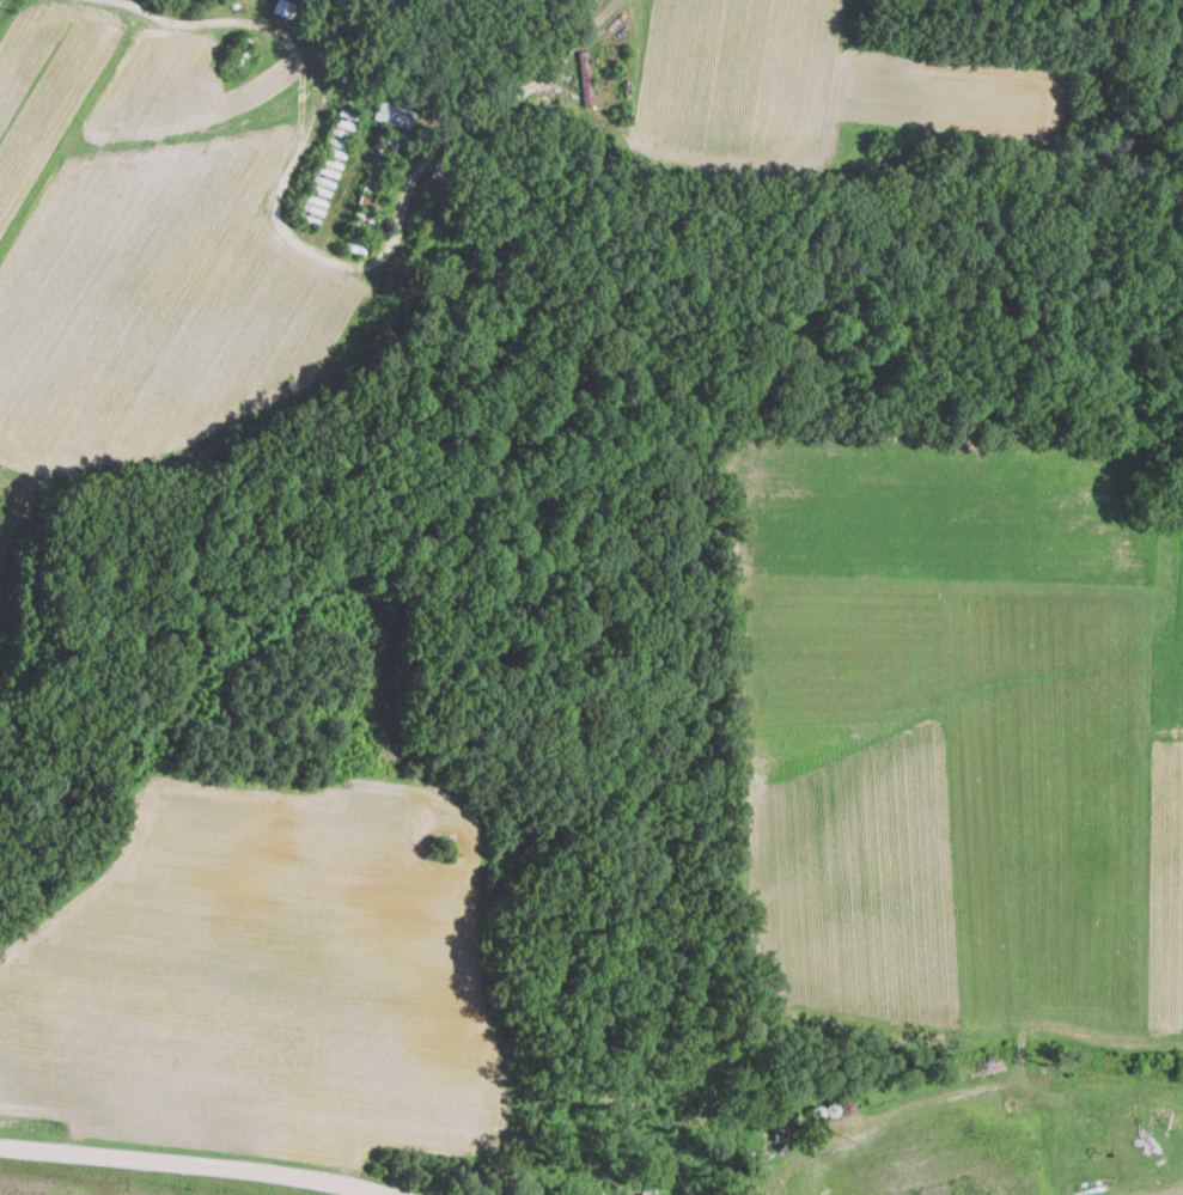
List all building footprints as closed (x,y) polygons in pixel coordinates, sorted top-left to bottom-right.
[(287,16),(291,1),(286,0),(275,0),(271,12),(287,16)] [(591,50),(580,50),(581,104),(593,104),(591,50)] [(372,117),(409,130),(415,112),(379,99),(372,117)]
